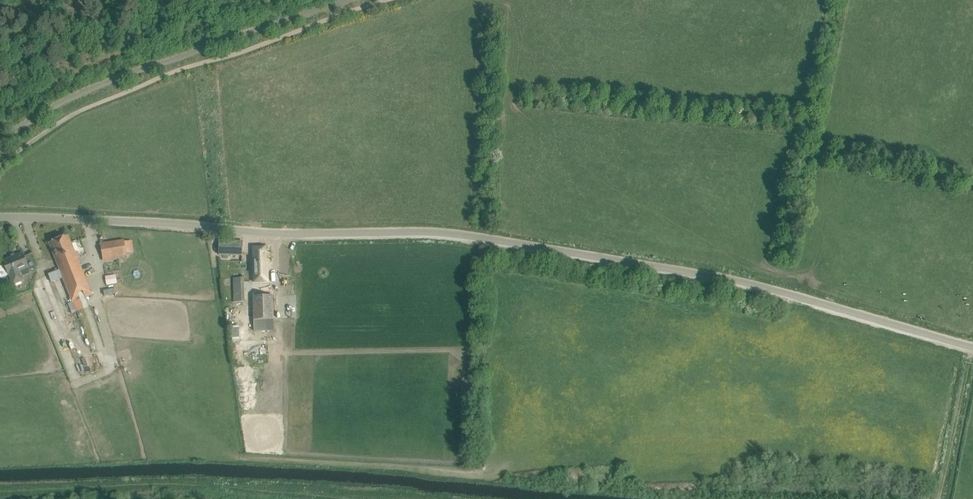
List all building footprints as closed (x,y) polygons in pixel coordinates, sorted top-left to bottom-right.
[(89,287),(68,235),(49,243),(70,294),(89,287)] [(103,258),(127,255),(124,240),(100,244),(103,258)] [(243,255),(243,247),(243,241),(219,241),(219,255),(243,255)] [(253,247),(253,282),(268,282),(267,247),(253,247)] [(37,266),(32,253),(24,256),(23,253),(3,261),(5,265),(0,267),(0,276),(4,288),(25,280),(23,275),(33,272),(32,269),(36,267),(37,266)] [(244,301),(243,268),(232,268),(233,302),(244,301)] [(106,276),(108,284),(118,282),(117,274),(106,276)] [(273,296),(253,296),(254,331),(267,331),(267,320),(274,320),(273,296)] [(81,299),(74,302),(77,311),(85,308),(81,299)] [(240,325),(232,326),(233,340),(241,340),(240,325)]
